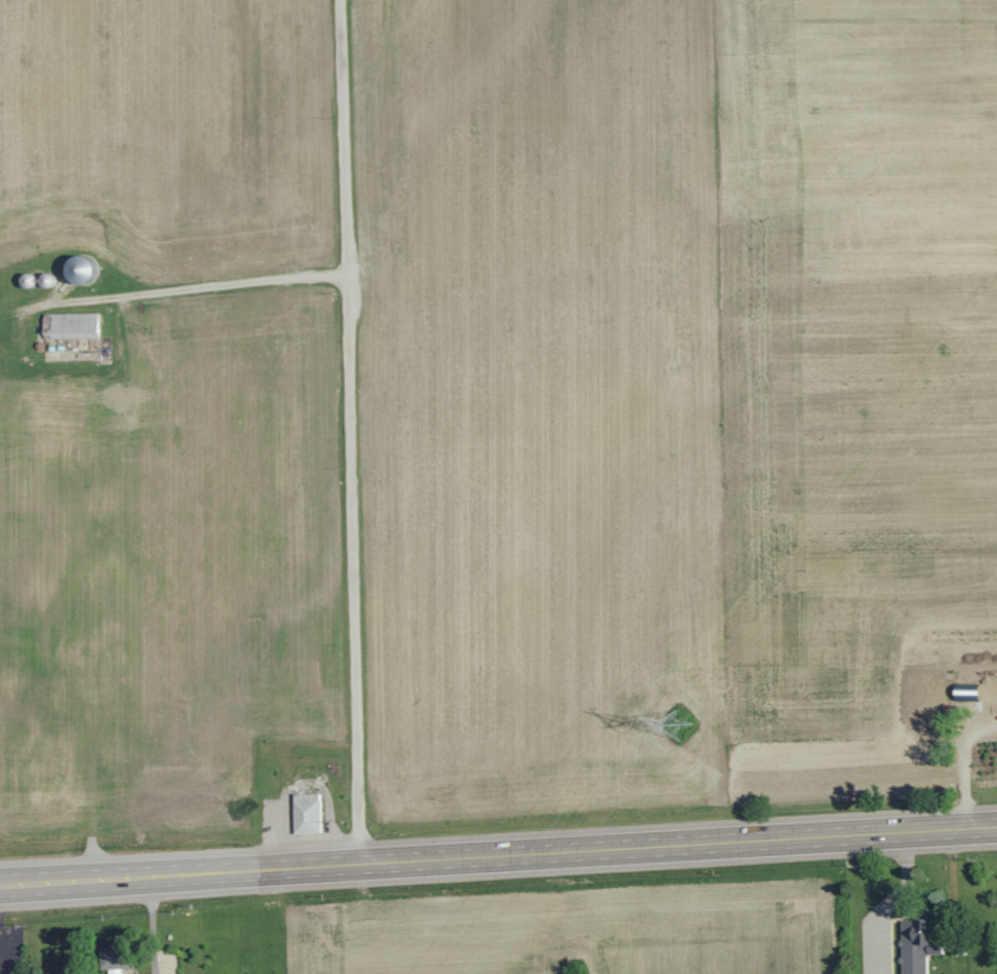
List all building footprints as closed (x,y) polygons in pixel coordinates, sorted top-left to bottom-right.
[(65,282),(92,282),(92,257),(65,256),(65,282)] [(43,314),(44,339),(99,338),(98,313),(43,314)] [(321,834),(320,794),(294,794),(294,834),(321,834)] [(927,955),(944,955),(944,947),(934,946),(934,919),(901,919),(901,973),(927,973),(927,955)] [(109,970),(109,973),(123,973),(122,943),(108,944),(108,948),(100,949),(101,970),(109,970)]
